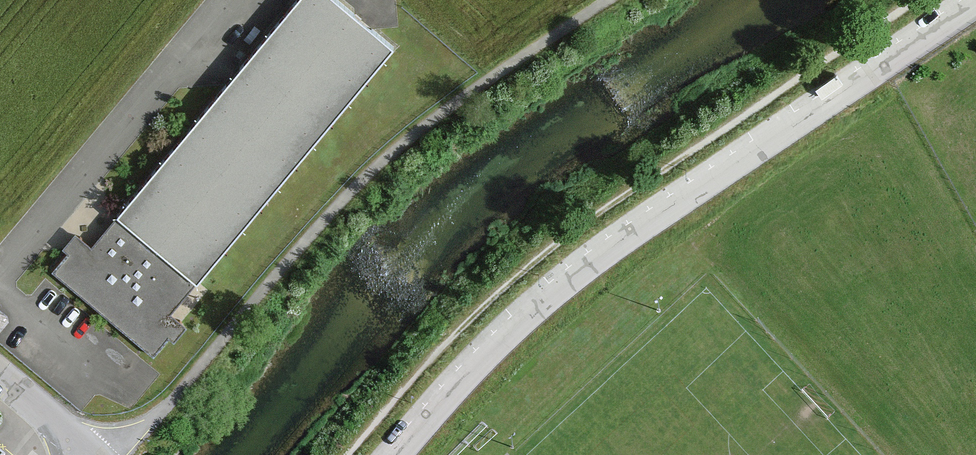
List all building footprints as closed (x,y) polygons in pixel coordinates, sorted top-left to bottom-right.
[(331,0),(306,0),(96,249),(84,239),(56,271),(159,357),(185,327),(175,318),(397,55),(331,0)]
